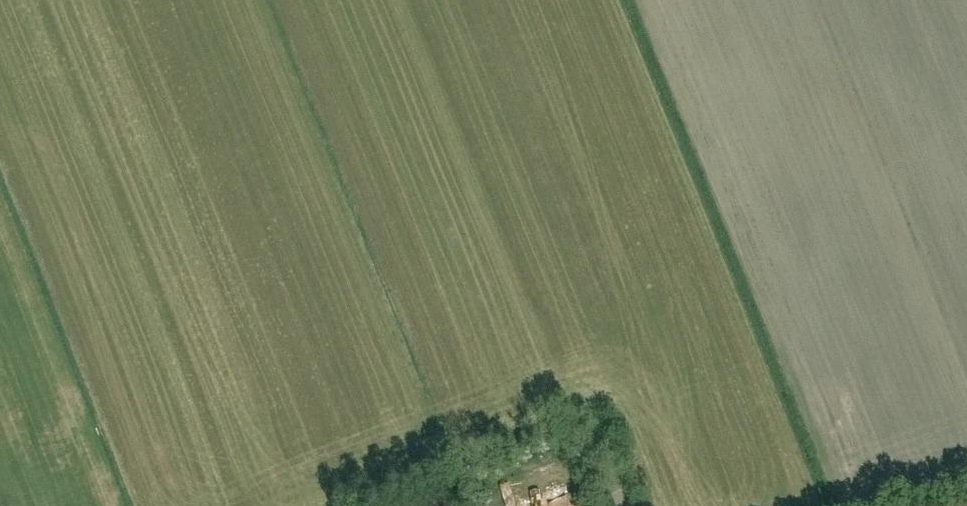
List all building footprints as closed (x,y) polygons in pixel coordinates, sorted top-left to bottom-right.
[(567,498),(542,505),(570,505),(567,498)]
